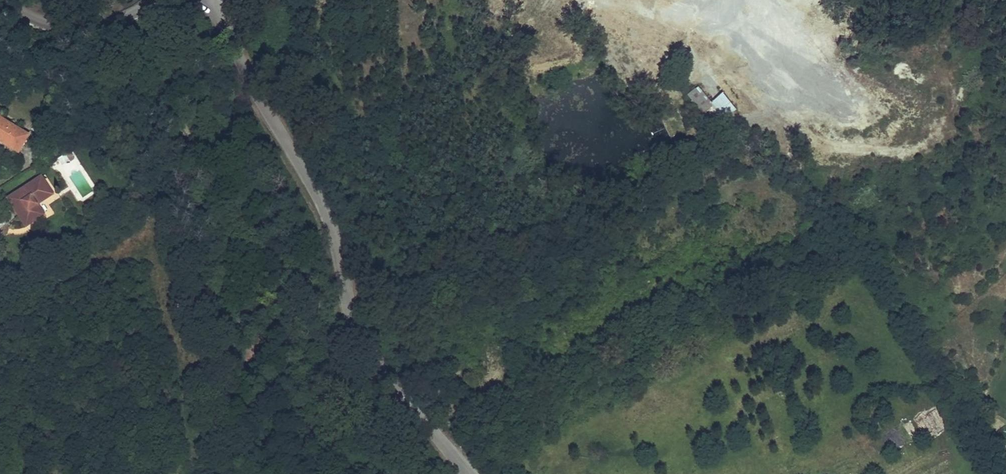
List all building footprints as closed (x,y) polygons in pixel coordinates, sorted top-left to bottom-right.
[(690,100),(696,106),(694,108),(709,128),(723,116),(711,101),(698,85),(688,93),(692,99),(690,100)] [(738,109),(723,91),(711,101),(723,116),(725,119),(738,109)] [(0,120),(0,143),(15,153),(26,136),(0,120)] [(39,177),(7,199),(24,226),(41,214),(35,204),(50,194),(39,177)] [(63,195),(67,205),(76,202),(72,192),(63,195)] [(1005,466),(1005,463),(1002,456),(995,459),(1000,469),(1005,466)]
